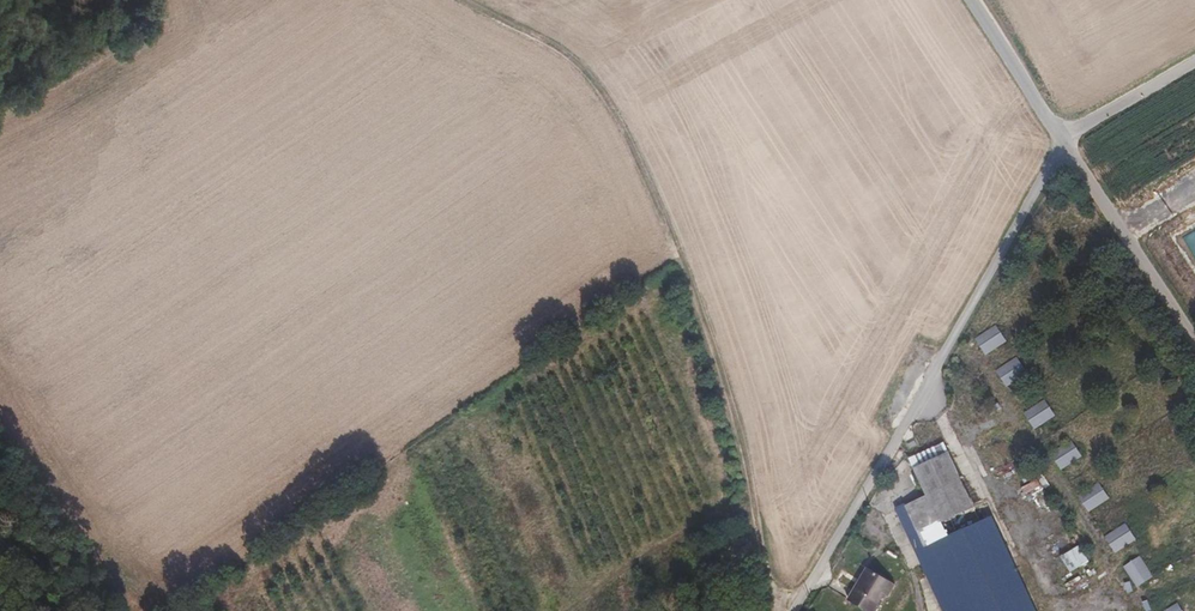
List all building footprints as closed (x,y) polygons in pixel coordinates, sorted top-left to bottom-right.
[(974,337),(985,354),(1006,340),(995,323),(974,337)] [(995,369),(1004,385),(1026,372),(1017,356),(995,369)] [(1023,411),(1031,424),(1053,411),(1045,398),(1023,411)] [(932,420),(917,420),(918,434),(932,433),(932,420)] [(983,446),(994,468),(1016,457),(1005,435),(983,446)] [(932,544),(986,518),(953,452),(919,468),(930,494),(901,508),(921,550),(932,544)] [(1098,480),(1077,495),(1089,511),(1109,497),(1098,480)] [(986,518),(932,544),(964,610),(1043,610),(996,513),(986,518)] [(1113,551),(1136,540),(1127,522),(1104,533),(1113,551)] [(1140,554),(1123,564),(1136,586),(1153,577),(1140,554)] [(848,604),(858,610),(877,610),(883,602),(887,604),(896,591),(871,572),(848,604)] [(1161,610),(1183,610),(1178,601),(1161,610)]
